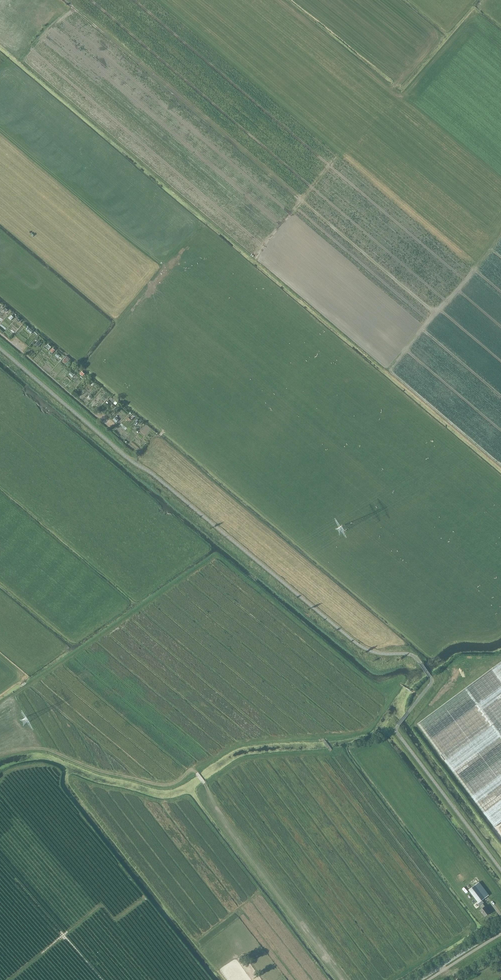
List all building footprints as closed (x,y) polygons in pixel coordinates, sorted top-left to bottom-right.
[(418,724),(494,827),(500,822),(500,662),(418,724)] [(472,867),(462,875),(467,881),(477,874),(472,867)] [(480,902),(488,912),(495,907),(490,901),(493,898),(487,891),(482,895),(485,898),(480,902)]
